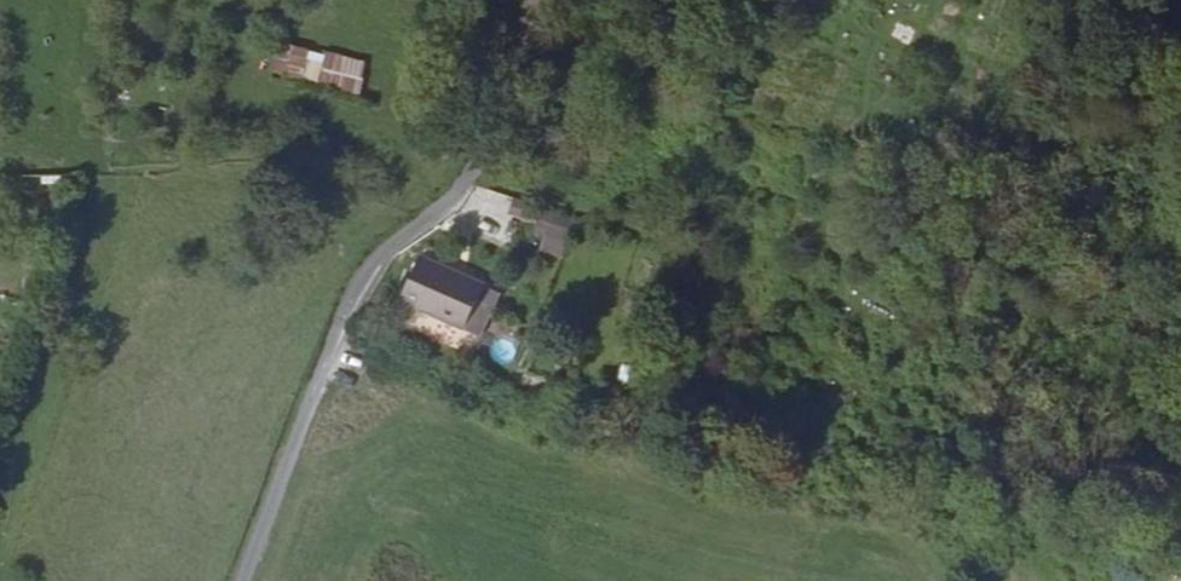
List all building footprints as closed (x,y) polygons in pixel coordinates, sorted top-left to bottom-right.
[(277,40),(269,73),(358,93),(365,60),(277,40)] [(525,237),(523,246),(563,257),(575,216),(473,187),(464,220),(525,237)] [(461,332),(480,286),(416,260),(396,305),(461,332)]
